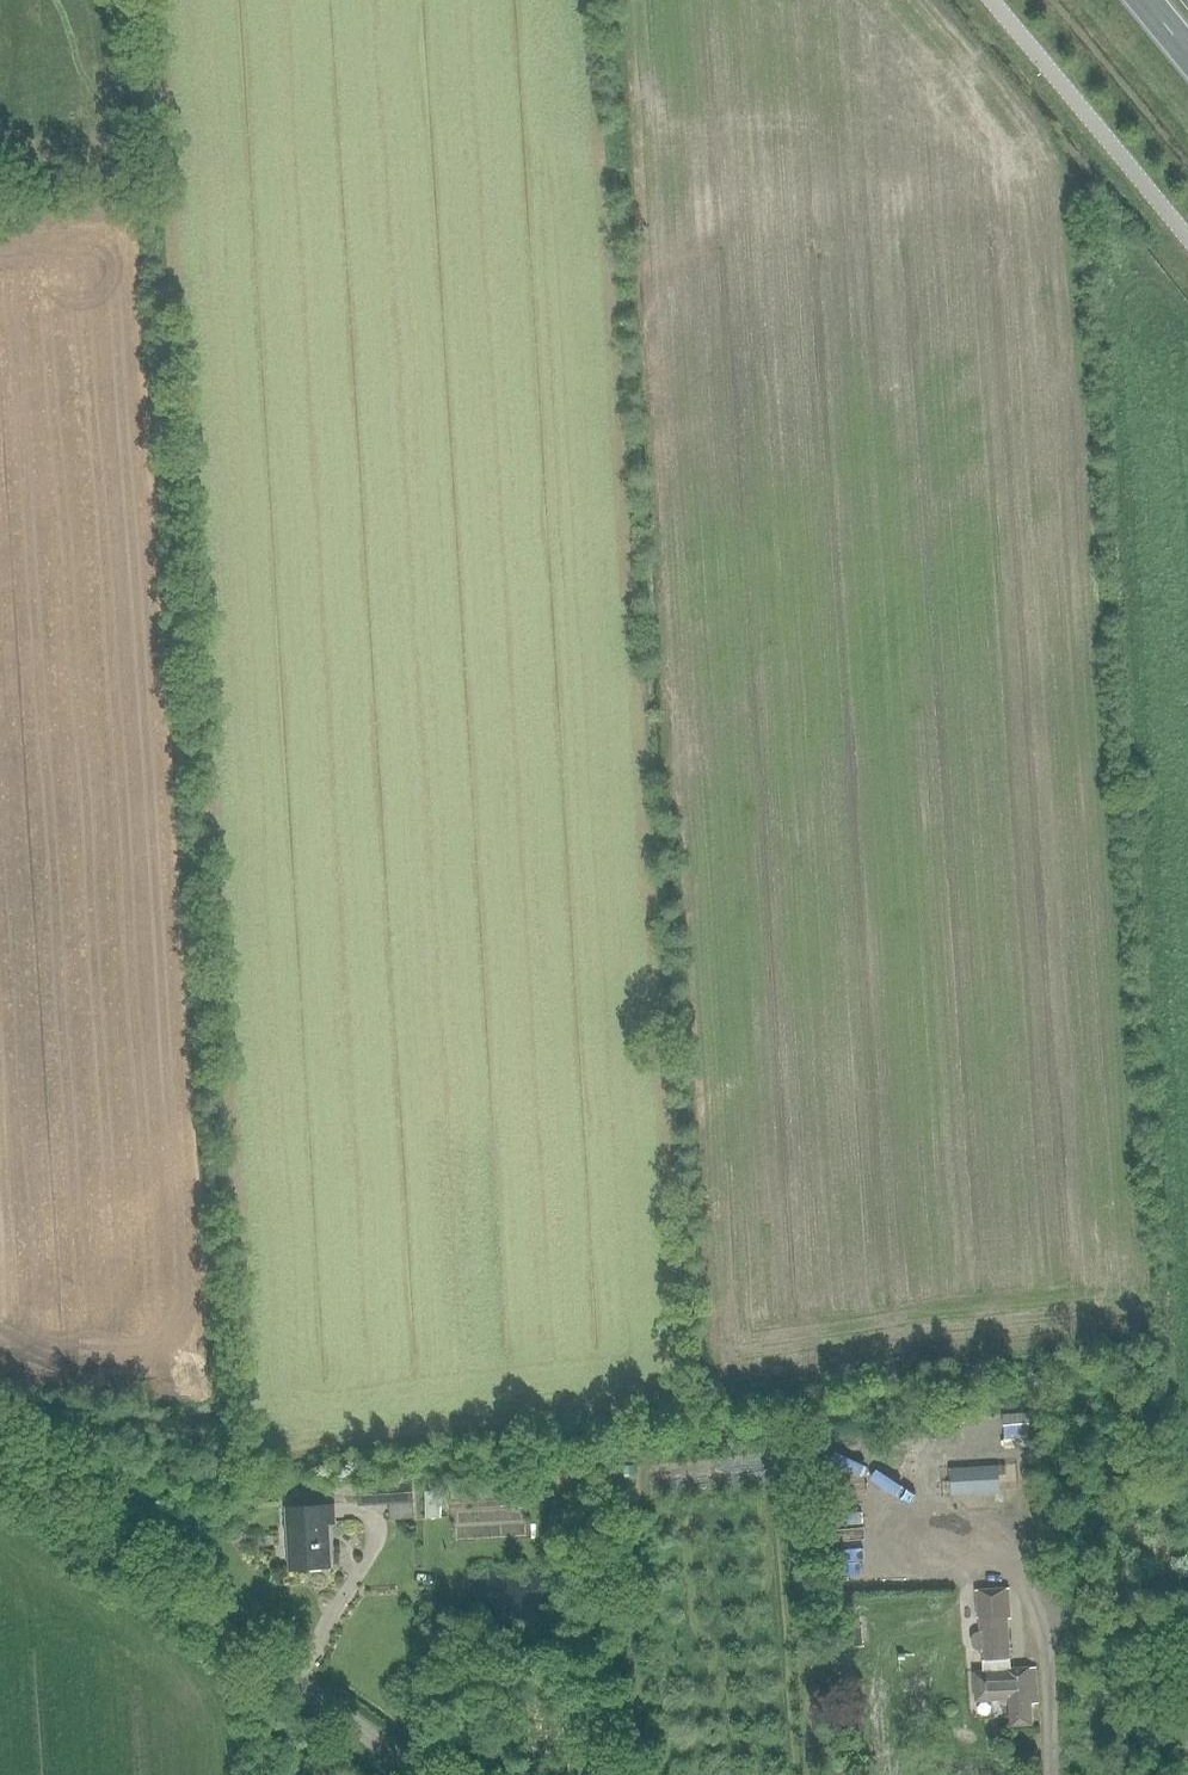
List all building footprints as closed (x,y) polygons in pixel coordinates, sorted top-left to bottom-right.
[(999,1488),(998,1463),(950,1466),(951,1491),(999,1488)] [(414,1518),(412,1479),(358,1482),(359,1506),(389,1504),(389,1519),(414,1518)] [(441,1517),(440,1491),(425,1491),(426,1518),(441,1517)] [(334,1507),(287,1510),(290,1568),(331,1566),(329,1523),(335,1523),(334,1507)] [(1009,1724),(1031,1723),(1030,1702),(1036,1702),(1034,1666),(1010,1667),(1007,1616),(1010,1616),(1008,1586),(976,1588),(976,1589),(977,1589),(980,1631),(976,1631),(973,1633),(972,1636),(972,1643),(974,1645),(977,1647),(981,1647),(982,1669),(972,1669),(974,1699),(1007,1697),(1009,1724)]
